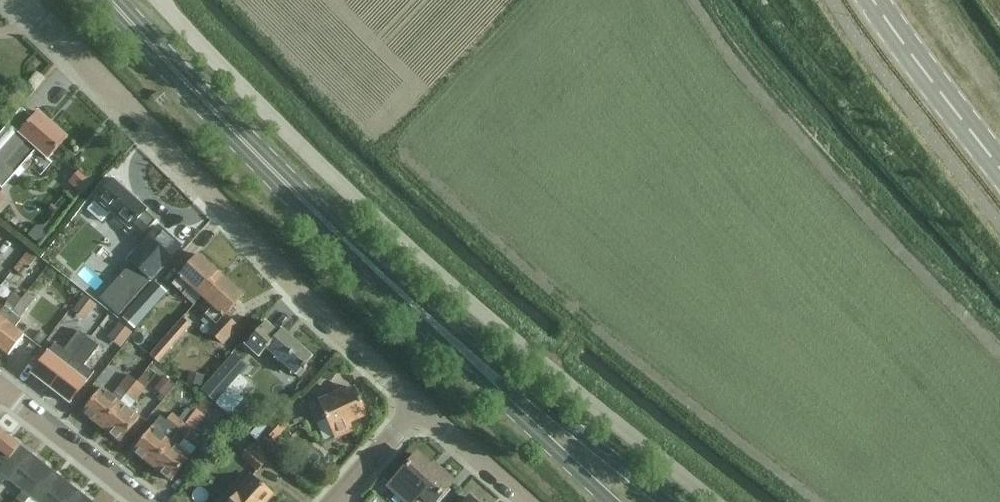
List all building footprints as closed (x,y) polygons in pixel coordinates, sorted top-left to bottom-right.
[(0,135),(0,187),(3,189),(38,149),(49,159),(68,138),(39,112),(31,121),(20,111),(0,135)] [(137,165),(144,158),(131,145),(123,153),(137,165)] [(83,169),(72,182),(86,194),(97,181),(83,169)] [(115,180),(88,210),(102,222),(111,211),(130,228),(128,229),(140,239),(157,220),(127,194),(128,192),(115,180)] [(31,211),(17,211),(18,227),(32,227),(31,211)] [(159,227),(129,260),(152,280),(182,246),(159,227)] [(29,251),(15,269),(24,276),(38,258),(29,251)] [(202,297),(221,276),(199,256),(172,286),(183,295),(191,287),(202,297)] [(221,276),(202,297),(213,307),(205,315),(216,325),(209,332),(223,344),(237,329),(224,317),(243,296),(221,276)] [(134,329),(167,293),(155,283),(123,319),(134,329)] [(0,329),(0,349),(9,356),(24,335),(15,328),(22,319),(21,318),(36,299),(28,293),(0,329)] [(28,293),(23,299),(16,293),(0,314),(0,329),(28,293)] [(85,295),(80,301),(92,311),(97,305),(85,295)] [(183,317),(151,355),(160,363),(192,325),(183,317)] [(120,322),(116,328),(128,338),(133,332),(120,322)] [(311,358),(282,330),(278,334),(266,322),(245,344),(259,356),(266,348),(295,375),(311,358)] [(51,388),(73,360),(90,339),(80,331),(65,350),(56,342),(48,353),(32,373),(51,388)] [(41,331),(34,340),(41,346),(48,336),(41,331)] [(90,339),(73,360),(51,388),(70,403),(87,382),(95,372),(86,365),(100,346),(90,339)] [(202,390),(231,416),(245,401),(239,396),(250,384),(241,376),(249,368),(234,354),(202,390)] [(190,373),(188,383),(202,386),(204,377),(190,373)] [(82,412),(101,427),(137,381),(129,374),(112,397),(101,388),(82,412)] [(164,376),(155,389),(165,396),(175,384),(164,376)] [(137,381),(101,427),(121,442),(140,418),(130,411),(147,388),(137,381)] [(349,422),(366,415),(355,389),(345,393),(344,390),(306,407),(313,422),(325,416),(334,438),(352,430),(349,422)] [(203,400),(197,408),(205,414),(211,406),(203,400)] [(133,452),(153,467),(185,424),(172,414),(166,421),(161,416),(133,452)] [(264,431),(256,441),(266,449),(267,448),(274,440),(288,424),(278,416),(264,431)] [(185,424),(153,467),(171,481),(190,456),(189,456),(196,448),(184,439),(191,429),(185,424)] [(21,446),(0,429),(0,472),(21,446)] [(274,454),(267,448),(266,449),(256,441),(242,457),(259,472),(274,454)] [(24,491),(45,464),(21,446),(0,472),(0,485),(1,486),(7,478),(24,491)] [(395,480),(389,487),(406,501),(418,501),(423,497),(429,501),(434,501),(452,482),(432,464),(429,467),(417,456),(395,480)] [(69,483),(53,471),(45,464),(24,491),(18,499),(21,501),(27,501),(31,497),(37,501),(54,501),(69,483)] [(272,494),(251,476),(240,488),(242,490),(231,501),(265,501),(272,494)] [(93,501),(69,483),(54,501),(93,501)]
